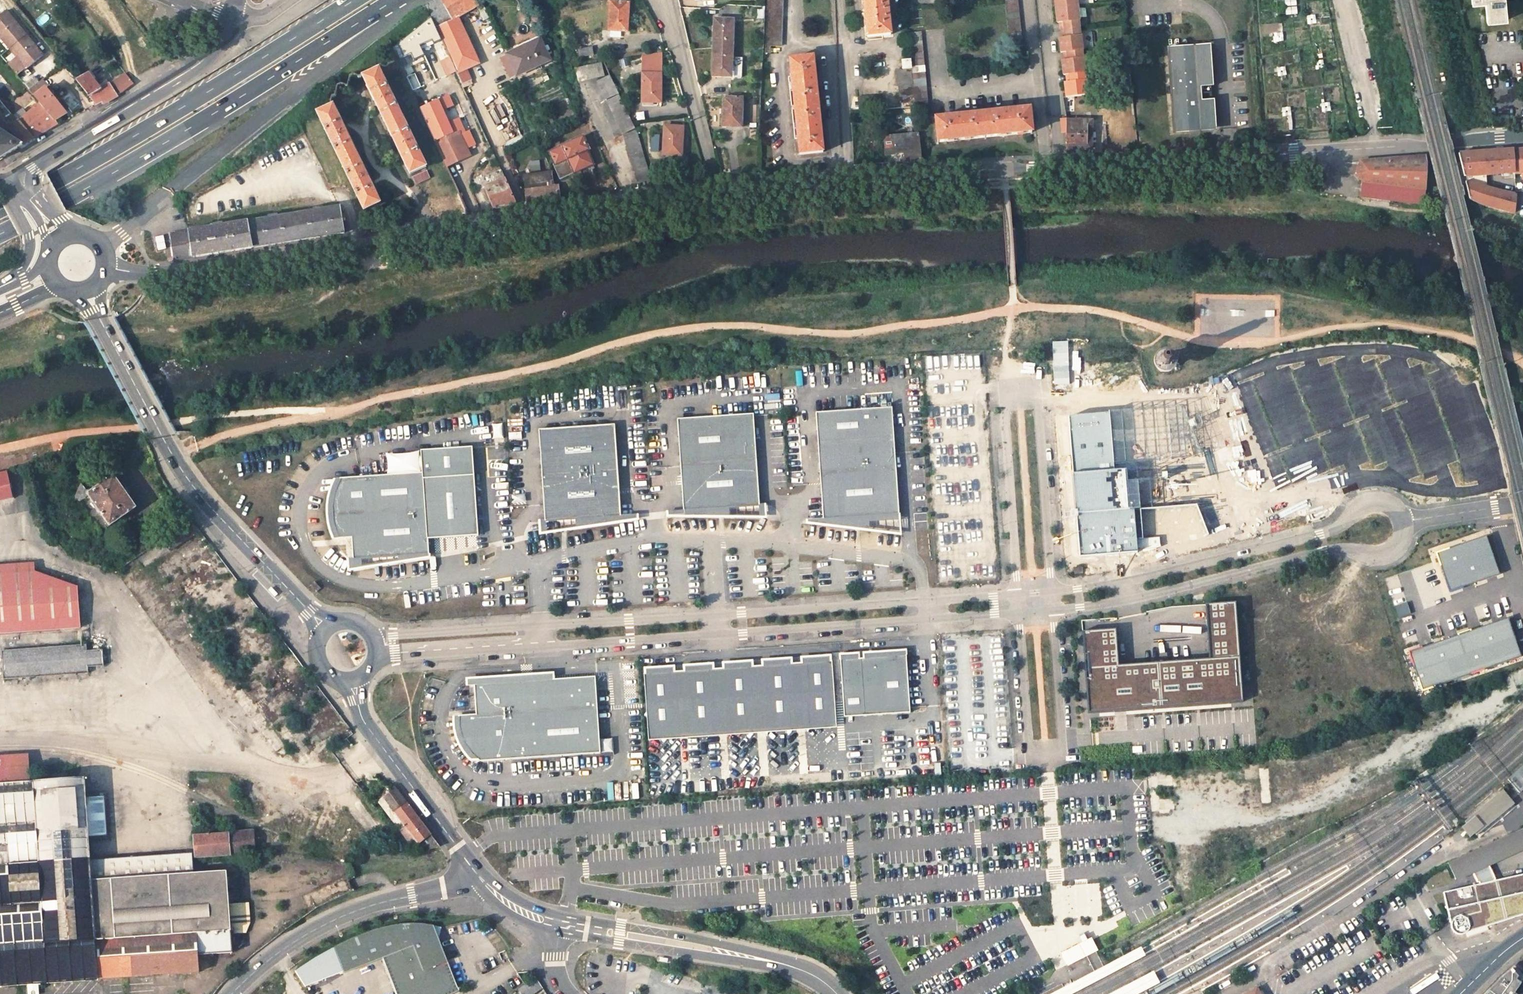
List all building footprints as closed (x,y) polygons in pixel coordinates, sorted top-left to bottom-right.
[(466,70),(479,64),(457,17),(478,6),(474,0),(436,0),(426,6),(432,18),(457,74),(466,70)] [(606,29),(625,31),(629,3),(610,0),(606,29)] [(782,0),(766,0),(765,53),(770,53),(770,46),(781,47),(782,0)] [(868,38),(890,35),(887,0),(863,0),(868,38)] [(1022,33),(1018,0),(1005,0),(1009,35),(1022,33)] [(1295,0),(1283,0),(1284,14),(1296,14),(1295,0)] [(1489,22),(1508,20),(1506,0),(1473,0),(1474,5),(1486,3),(1489,22)] [(1063,22),(1063,29),(1080,27),(1079,20),(1080,20),(1078,5),(1055,8),(1057,23),(1063,22)] [(24,36),(4,12),(0,15),(0,40),(8,49),(24,36)] [(714,19),(713,48),(732,49),(733,20),(714,19)] [(1060,52),(1066,51),(1082,50),(1083,50),(1081,35),(1080,35),(1080,27),(1063,29),(1064,37),(1058,38),(1060,52)] [(910,47),(912,60),(917,107),(930,106),(923,46),(922,32),(909,34),(910,47)] [(40,54),(24,36),(8,49),(23,68),(40,54)] [(508,55),(517,75),(550,60),(542,43),(529,49),(527,46),(508,55)] [(1172,47),(1176,129),(1191,129),(1191,124),(1200,124),(1200,128),(1215,128),(1212,45),(1172,47)] [(587,49),(588,55),(599,54),(599,47),(587,49)] [(732,58),(732,49),(713,48),(711,77),(741,78),(742,59),(732,58)] [(1063,74),(1069,74),(1085,72),(1084,57),(1083,58),(1082,50),(1066,51),(1067,60),(1061,60),(1063,74)] [(662,103),(662,53),(643,56),(643,103),(662,103)] [(823,131),(823,127),(822,124),(819,124),(815,85),(819,85),(819,82),(818,78),(815,78),(812,57),(789,60),(798,154),(822,152),(820,131),(823,131)] [(902,108),(917,107),(912,60),(904,61),(904,70),(898,71),(902,108)] [(576,68),(578,80),(604,75),(601,62),(576,68)] [(425,167),(379,69),(363,77),(410,174),(425,167)] [(466,70),(457,74),(462,85),(471,80),(466,70)] [(1065,96),(1088,94),(1086,80),(1085,72),(1069,74),(1070,82),(1064,82),(1065,96)] [(100,89),(87,73),(76,80),(96,105),(101,102),(103,104),(110,100),(116,97),(110,84),(100,89)] [(133,84),(130,81),(125,74),(115,82),(121,93),(133,84)] [(598,80),(607,98),(618,93),(610,75),(598,80)] [(42,78),(28,88),(39,102),(54,120),(66,113),(45,88),(48,85),(42,78)] [(497,92),(492,94),(498,106),(503,104),(497,92)] [(619,95),(608,100),(623,134),(634,128),(619,95)] [(462,130),(447,96),(418,108),(445,167),(469,156),(458,132),(462,130)] [(860,111),(883,110),(882,96),(860,97),(860,111)] [(723,127),(741,128),(742,100),(724,99),(723,127)] [(39,102),(15,118),(33,138),(43,132),(57,123),(54,120),(39,102)] [(319,112),(364,210),(379,203),(334,105),(319,112)] [(1032,133),(1029,109),(935,119),(938,143),(1032,133)] [(645,112),(636,113),(637,121),(646,119),(645,112)] [(21,146),(25,143),(6,123),(1,118),(0,119),(0,159),(21,146)] [(15,118),(6,123),(25,143),(33,138),(15,118)] [(1067,122),(1067,149),(1092,150),(1092,122),(1067,122)] [(666,126),(664,155),(683,157),(684,128),(666,126)] [(624,135),(636,184),(649,181),(636,131),(624,135)] [(660,135),(652,135),(651,152),(659,152),(660,135)] [(922,161),(920,135),(884,139),(886,155),(904,153),(905,162),(922,161)] [(548,153),(554,165),(551,166),(558,181),(573,174),(587,167),(580,153),(585,151),(587,150),(582,138),(548,153)] [(1512,150),(1513,174),(1521,173),(1521,178),(1522,178),(1522,149),(1512,150)] [(1512,150),(1505,150),(1457,154),(1471,201),(1482,208),(1507,214),(1513,216),(1514,197),(1487,188),(1486,175),(1513,174),(1512,150)] [(592,165),(585,151),(580,153),(587,167),(592,165)] [(1426,157),(1360,162),(1355,175),(1362,182),(1360,197),(1403,202),(1423,204),(1426,157)] [(540,162),(531,163),(532,172),(541,171),(540,162)] [(428,171),(414,176),(417,185),(431,180),(428,171)] [(492,209),(506,207),(516,206),(501,172),(494,176),(496,182),(483,188),(492,209)] [(526,204),(541,202),(558,199),(556,187),(553,187),(550,172),(522,176),(526,204)] [(436,218),(450,216),(466,213),(457,194),(436,203),(434,201),(429,203),(436,218)] [(172,234),(174,260),(216,254),(275,244),(328,236),(344,233),(340,207),(181,233),(172,234)] [(1184,406),(1068,416),(1079,557),(1138,552),(1142,560),(1211,543),(1205,522),(1216,519),(1227,516),(1207,466),(1184,406)] [(893,407),(817,412),(824,519),(900,514),(893,407)] [(754,413),(678,418),(684,510),(760,505),(754,413)] [(504,423),(493,424),(494,439),(504,438),(504,423)] [(545,521),(621,516),(615,424),(539,429),(545,519),(545,521)] [(422,450),(424,472),(340,478),(336,486),(333,494),(332,503),(331,512),(332,520),(334,530),(338,538),(351,538),(352,559),(429,553),(428,538),(478,535),(473,446),(422,450)] [(0,475),(0,501),(13,498),(7,473),(0,475)] [(135,508),(114,477),(88,494),(81,484),(75,498),(80,501),(89,495),(110,526),(135,508)] [(526,494),(515,495),(515,502),(526,502),(526,494)] [(760,505),(684,510),(667,511),(667,516),(767,518),(767,504),(760,505)] [(545,521),(545,519),(538,520),(539,535),(639,520),(639,514),(621,516),(545,521)] [(901,534),(900,514),(824,519),(824,524),(901,534)] [(1499,575),(1485,537),(1436,554),(1449,593),(1499,575)] [(0,575),(0,631),(78,625),(75,601),(66,589),(36,578),(13,574),(0,575)] [(1243,703),(1236,603),(1205,605),(1209,660),(1119,666),(1116,630),(1082,632),(1088,714),(1243,703)] [(1410,616),(1407,604),(1396,606),(1399,618),(1410,616)] [(1422,692),(1521,658),(1507,619),(1409,653),(1422,692)] [(2,648),(4,676),(87,670),(86,664),(101,663),(100,647),(85,648),(85,642),(2,648)] [(906,656),(840,660),(844,717),(909,713),(906,656)] [(644,672),(648,739),(836,727),(831,660),(644,672)] [(473,759),(477,761),(599,752),(593,676),(552,679),(552,672),(463,678),(464,686),(471,685),(473,715),(456,716),(456,728),(459,739),(464,748),(469,754),(473,759)] [(25,787),(27,787),(25,765),(0,767),(0,789),(25,787)] [(1519,792),(1522,789),(1522,773),(1522,774),(1519,770),(1509,777),(1519,792)] [(37,866),(88,862),(87,842),(106,840),(102,801),(84,803),(82,783),(72,784),(72,779),(65,779),(66,784),(64,784),(63,776),(41,777),(41,786),(27,787),(25,787),(0,789),(0,868),(37,866)] [(633,784),(634,799),(641,798),(640,783),(633,784)] [(399,831),(404,828),(423,851),(439,847),(395,788),(377,802),(399,831)] [(1475,842),(1517,802),(1505,789),(1462,828),(1475,842)] [(1492,881),(1485,865),(1522,847),(1522,827),(1444,865),(1452,881),(1468,873),(1474,886),(1439,894),(1447,930),(1448,932),(1450,934),(1453,936),(1458,936),(1462,934),(1465,929),(1464,925),(1522,912),(1522,915),(1522,874),(1492,881)] [(192,836),(193,858),(250,854),(249,833),(192,836)] [(399,839),(390,839),(395,851),(403,851),(399,839)] [(190,855),(88,863),(90,883),(191,875),(190,855)] [(88,863),(88,862),(37,866),(40,904),(92,900),(90,883),(88,863)] [(37,866),(0,868),(0,906),(40,904),(37,866)] [(90,883),(92,900),(40,904),(0,906),(0,988),(198,973),(196,956),(233,953),(232,934),(229,904),(226,873),(191,875),(90,883)] [(247,903),(229,904),(232,934),(244,933),(248,922),(247,903)] [(1522,915),(1522,912),(1464,925),(1465,929),(1462,934),(1458,936),(1522,915)] [(458,992),(448,967),(443,969),(441,963),(446,961),(430,924),(410,922),(396,924),(378,928),(369,931),(361,934),(337,945),(332,947),(341,971),(379,956),(394,993),(452,993),(458,992)] [(1141,947),(1085,976),(1051,993),(1073,993),(1145,956),(1141,947)] [(331,959),(325,961),(329,973),(335,971),(331,959)] [(1513,993),(1522,979),(1522,978),(1513,966),(1496,981),(1483,993),(1513,993)] [(1160,983),(1153,971),(1110,993),(1139,993),(1160,983)] [(516,990),(519,993),(532,993),(542,988),(535,977),(516,990)]
